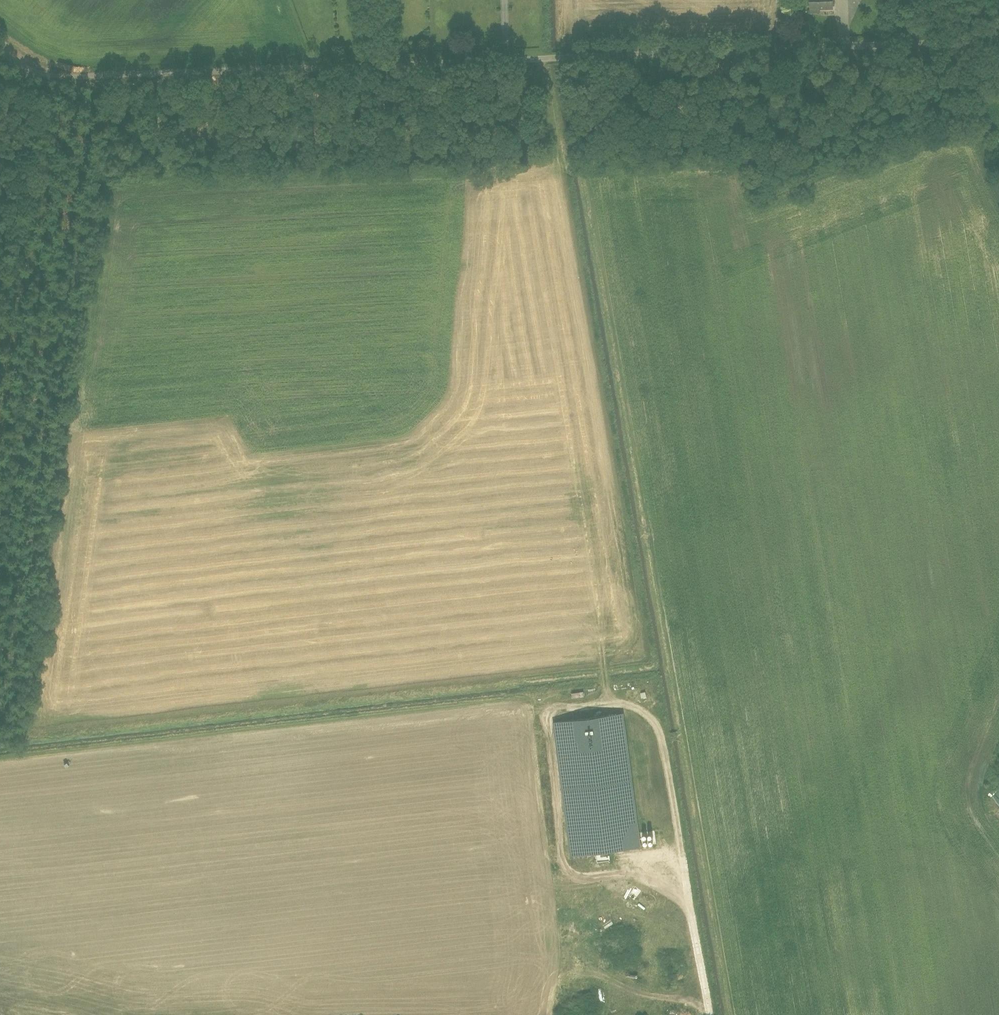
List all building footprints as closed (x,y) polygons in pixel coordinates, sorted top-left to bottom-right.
[(810,10),(819,10),(819,7),(834,6),(833,0),(810,0),(810,10)] [(629,712),(558,721),(576,856),(647,846),(629,712)]
